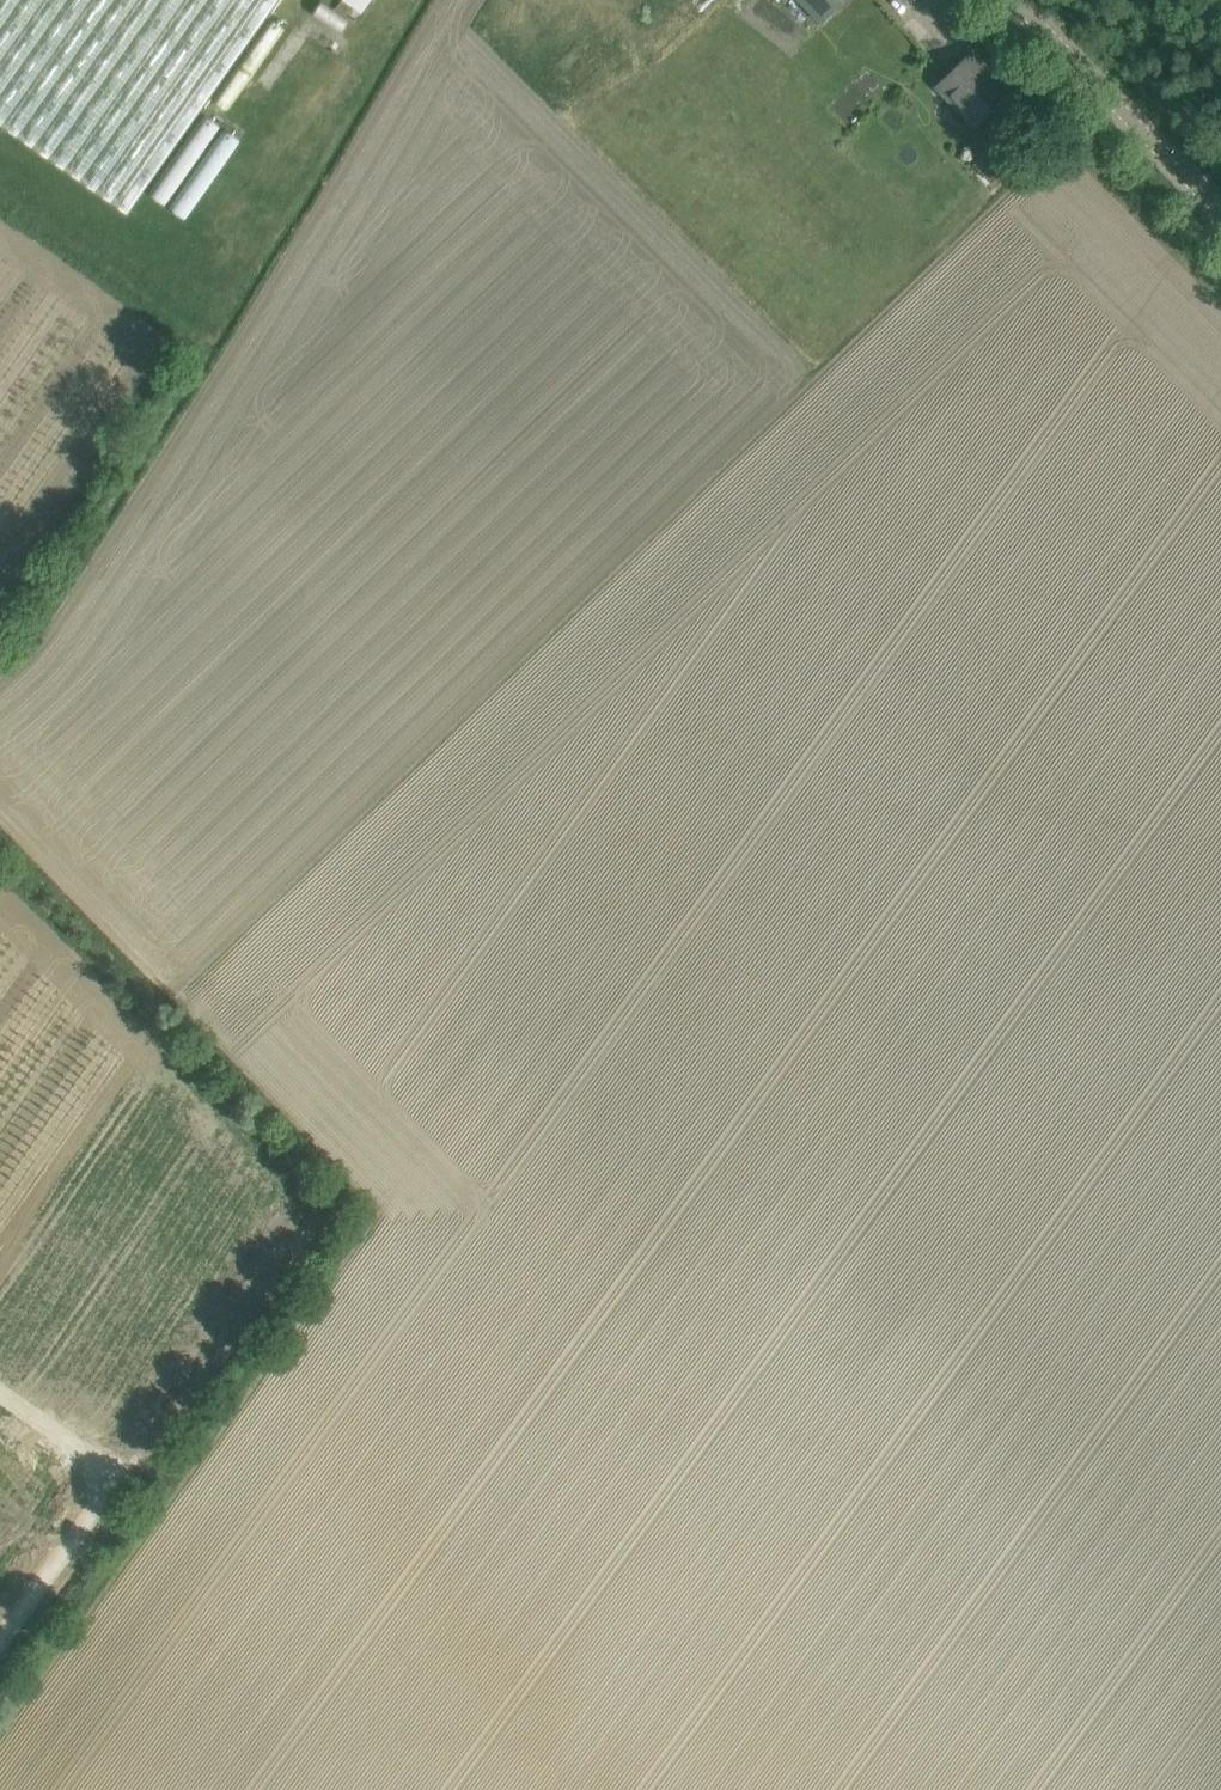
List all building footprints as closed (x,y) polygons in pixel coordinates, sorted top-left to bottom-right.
[(128,212),(277,0),(0,0),(0,121),(128,212)] [(363,10),(370,0),(348,0),(363,10)] [(823,21),(832,12),(844,0),(802,0),(823,21)] [(316,2),(309,14),(338,32),(345,19),(316,2)] [(938,85),(976,123),(1009,90),(972,52),(938,85)]
